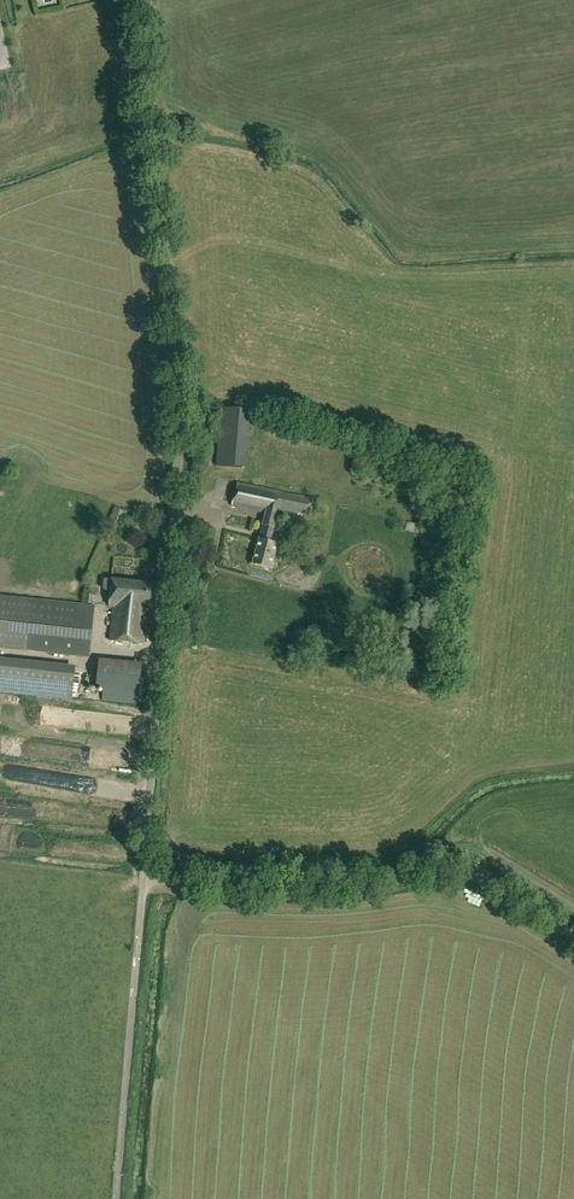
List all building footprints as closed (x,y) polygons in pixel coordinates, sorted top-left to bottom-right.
[(195,120),(184,117),(182,125),(193,128),(195,120)] [(222,408),(217,466),(246,468),(251,411),(222,408)] [(311,517),(315,500),(237,482),(232,506),(266,514),(263,526),(265,526),(262,539),(261,539),(253,565),(271,570),(279,544),(272,542),(281,510),(311,517)] [(117,510),(113,516),(120,521),(124,513),(117,510)] [(157,584),(112,580),(106,579),(105,590),(111,591),(110,606),(114,607),(111,641),(144,644),(148,605),(155,605),(157,584)] [(32,600),(0,597),(0,647),(26,650),(90,657),(96,607),(32,600)] [(24,667),(0,664),(0,692),(73,699),(76,672),(24,667)] [(142,705),(144,669),(99,666),(98,688),(108,689),(107,704),(142,705)] [(512,923),(538,934),(541,927),(515,916),(512,923)]
